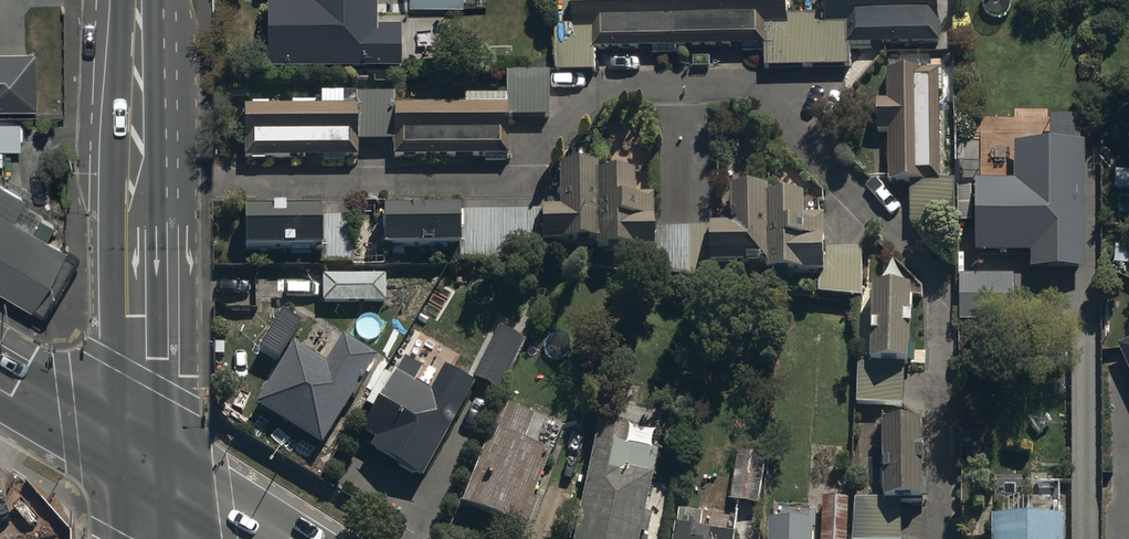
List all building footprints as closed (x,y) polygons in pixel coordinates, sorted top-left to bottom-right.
[(404,21),(381,21),(381,0),(271,0),(270,65),(404,66),(404,21)] [(463,0),(409,0),(409,9),(463,9),(463,0)] [(599,57),(766,54),(766,73),(852,71),(852,52),(938,50),(937,0),(826,0),(826,20),(788,21),(787,0),(575,0),(575,31),(558,31),(558,77),(599,76),(599,57)] [(36,55),(0,54),(0,113),(35,113),(36,55)] [(396,148),(396,162),(510,163),(510,123),(551,124),(551,75),(507,75),(507,110),(395,109),(396,97),(358,97),(358,112),(344,112),(344,97),(322,97),(322,110),(244,110),(244,163),(361,163),(361,147),(396,148)] [(941,185),(941,166),(955,166),(955,149),(940,149),(939,77),(888,78),(889,104),(874,104),(874,138),(888,138),(889,191),(911,191),(912,227),(956,226),(956,185),(941,185)] [(16,115),(0,115),(0,146),(17,146),(16,115)] [(1014,175),(976,175),(976,247),(1032,247),(1032,266),(1084,266),(1083,138),(1014,139),(1014,175)] [(28,302),(30,299),(40,305),(73,250),(43,233),(55,213),(22,194),(24,190),(0,175),(0,285),(28,302)] [(595,256),(598,183),(598,178),(559,179),(559,215),(540,215),(541,253),(564,253),(564,256),(595,256)] [(598,183),(595,256),(595,263),(629,263),(629,261),(653,260),(653,200),(635,200),(635,183),(598,183)] [(768,276),(769,207),(769,199),(732,199),(732,234),(712,234),(712,276),(768,276)] [(769,207),(768,276),(768,284),(818,284),(818,305),(862,305),(862,254),(824,254),(824,222),(805,222),(805,207),(769,207)] [(462,216),(388,217),(388,257),(463,256),(462,216)] [(324,218),(248,219),(249,258),(324,258),(324,218)] [(1018,286),(1015,287),(1015,278),(960,278),(959,328),(1014,329),(1014,317),(1018,317),(1018,286)] [(257,311),(256,279),(234,279),(235,299),(222,299),(222,312),(257,311)] [(386,281),(324,281),(324,308),(386,309),(386,281)] [(911,375),(912,298),(872,297),(871,374),(857,373),(857,411),(904,411),(905,375),(911,375)] [(500,385),(525,336),(500,324),(475,373),(500,385)] [(324,453),(379,365),(345,344),(329,370),(296,350),(258,413),(324,453)] [(1117,353),(1128,379),(1128,347),(1117,353)] [(371,444),(422,473),(476,380),(445,362),(431,386),(396,366),(361,426),(377,435),(371,444)] [(499,411),(458,515),(520,538),(525,538),(537,508),(533,507),(550,462),(524,452),(534,425),(499,411)] [(652,522),(644,520),(657,456),(632,451),(635,435),(596,428),(574,538),(648,538),(652,522)] [(922,432),(884,432),(884,504),(860,504),(860,538),(903,538),(903,512),(922,511),(922,432)] [(676,538),(736,538),(705,534),(707,522),(679,517),(676,538)] [(1064,521),(992,522),(992,538),(1064,538),(1064,521)] [(767,528),(767,538),(814,538),(814,528),(767,528)]
